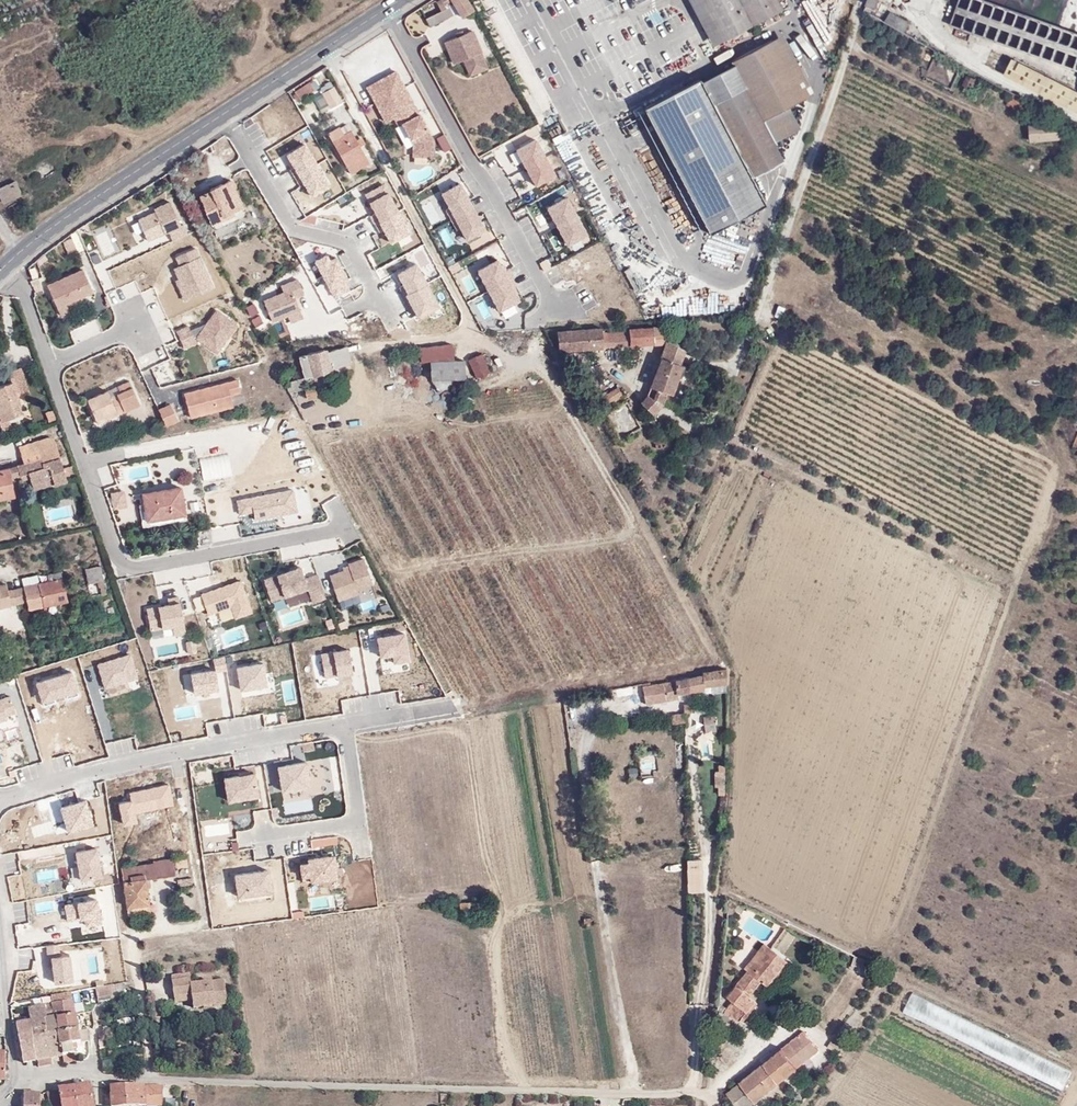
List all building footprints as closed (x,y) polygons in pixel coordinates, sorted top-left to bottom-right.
[(444,3),(442,0),(438,0),(435,1),(439,10),(425,17),(428,23),(453,11),(450,5),(446,7),(444,3)] [(462,17),(473,9),(467,0),(451,0),(462,17)] [(722,41),(783,10),(778,0),(700,0),(722,41)] [(876,8),(880,0),(869,0),(867,4),(876,8)] [(987,0),(960,0),(951,25),(1076,70),(1076,33),(987,0)] [(911,21),(896,12),(889,23),(905,31),(911,21)] [(484,59),(472,31),(444,42),(453,64),(462,60),(465,67),(484,59)] [(800,129),(788,107),(803,99),(772,41),(732,62),(746,88),(775,142),(800,129)] [(488,68),(484,59),(465,67),(469,76),(488,68)] [(1076,110),(1076,92),(1013,60),(1006,74),(1076,110)] [(366,87),(385,122),(392,118),(396,126),(404,122),(412,138),(410,139),(413,146),(413,156),(433,157),(434,140),(428,129),(429,128),(419,111),(419,112),(396,71),(366,87)] [(964,85),(972,89),(976,80),(968,76),(964,85)] [(764,203),(699,79),(646,107),(711,231),(764,203)] [(309,91),(313,89),(309,84),(295,93),(299,98),(309,92),(309,91)] [(330,108),(341,102),(333,87),(322,92),(330,108)] [(756,175),(784,160),(775,142),(746,88),(718,103),(756,175)] [(1032,141),(1064,139),(1062,122),(1030,125),(1032,141)] [(350,130),(347,125),(339,129),(342,134),(350,130)] [(350,130),(342,134),(339,129),(338,126),(328,132),(350,173),(368,163),(359,146),(356,140),(350,130)] [(536,141),(517,151),(535,185),(555,175),(536,141)] [(305,145),(287,156),(312,197),(330,186),(305,145)] [(209,190),(198,195),(212,224),(225,219),(223,215),(242,207),(230,179),(208,188),(209,190)] [(22,196),(14,182),(0,187),(0,197),(3,204),(22,196)] [(461,183),(441,194),(466,241),(485,231),(461,183)] [(384,185),(365,195),(391,244),(410,234),(384,185)] [(568,199),(548,210),(569,246),(589,235),(568,199)] [(187,233),(182,223),(179,224),(169,201),(153,208),(154,211),(137,219),(146,240),(159,234),(167,230),(172,240),(187,233)] [(213,227),(245,213),(242,207),(223,215),(225,219),(212,224),(213,227)] [(107,230),(95,235),(103,256),(115,252),(107,230)] [(68,235),(61,240),(67,255),(75,252),(68,235)] [(199,256),(195,248),(176,257),(179,265),(174,268),(178,279),(188,299),(213,287),(199,256)] [(327,257),(317,262),(336,300),(348,293),(342,281),(349,278),(338,256),(329,261),(327,257)] [(499,260),(477,272),(499,313),(521,301),(499,260)] [(415,265),(398,275),(409,296),(406,298),(417,318),(438,308),(415,265)] [(81,269),(46,285),(59,315),(68,311),(65,303),(92,291),(81,269)] [(188,299),(178,279),(175,280),(185,300),(188,299)] [(284,294),(265,301),(273,321),(288,316),(291,323),(302,318),(295,300),(304,297),(298,279),(281,286),(284,294)] [(196,337),(216,352),(236,325),(216,310),(207,322),(202,329),(198,326),(190,330),(188,325),(176,331),(184,348),(195,342),(194,338),(196,337)] [(251,319),(255,326),(262,322),(258,315),(251,319)] [(664,327),(628,330),(628,336),(629,346),(664,343),(665,343),(665,339),(664,327)] [(601,349),(601,348),(600,338),(599,328),(557,331),(559,352),(601,349)] [(629,346),(628,336),(600,338),(601,348),(629,346)] [(665,343),(664,343),(659,357),(660,358),(647,395),(640,402),(652,414),(662,404),(666,392),(671,395),(682,365),(679,364),(685,350),(665,339),(665,343)] [(419,361),(452,358),(451,344),(418,347),(419,361)] [(350,363),(345,346),(326,351),(331,369),(350,363)] [(304,377),(331,369),(326,351),(325,348),(298,356),(304,377)] [(476,378),(489,371),(480,354),(467,360),(476,378)] [(448,378),(463,378),(462,360),(429,361),(430,379),(437,392),(450,384),(448,378)] [(20,367),(8,371),(12,382),(16,395),(23,392),(28,391),(20,367)] [(144,370),(145,384),(155,383),(154,369),(144,370)] [(287,381),(289,393),(305,390),(304,387),(302,378),(287,381)] [(237,379),(184,393),(190,417),(233,406),(230,394),(240,391),(237,379)] [(140,403),(129,381),(117,387),(120,392),(109,397),(106,391),(87,400),(95,419),(104,415),(106,419),(140,403)] [(0,421),(20,414),(18,405),(19,404),(16,395),(12,382),(0,386),(0,420),(0,421)] [(315,385),(304,387),(305,390),(307,398),(318,396),(315,385)] [(117,387),(117,386),(106,391),(109,397),(120,392),(117,387)] [(602,406),(622,395),(618,388),(598,399),(602,406)] [(20,414),(0,421),(0,426),(0,427),(31,418),(23,392),(16,395),(19,404),(18,405),(20,414)] [(169,404),(158,410),(165,426),(177,420),(169,404)] [(625,432),(639,429),(635,410),(621,413),(625,432)] [(34,441),(40,458),(23,463),(16,465),(20,476),(28,473),(32,485),(52,479),(54,485),(66,481),(54,440),(53,439),(52,438),(50,437),(48,437),(34,441)] [(34,441),(18,446),(23,463),(40,458),(34,441)] [(228,454),(199,458),(201,479),(231,476),(228,454)] [(103,488),(116,483),(110,464),(96,468),(103,488)] [(9,479),(7,467),(0,468),(0,498),(12,496),(9,479)] [(180,487),(142,493),(144,504),(146,520),(183,514),(185,514),(180,487)] [(131,504),(127,488),(108,493),(112,509),(131,504)] [(253,511),(255,519),(297,511),(292,490),(250,498),(237,500),(239,513),(253,511)] [(336,497),(323,503),(330,519),(343,513),(336,497)] [(183,514),(146,520),(144,504),(138,505),(142,526),(184,519),(183,514)] [(363,558),(348,563),(348,564),(350,568),(345,570),(329,575),(338,600),(358,593),(357,588),(372,583),(363,558)] [(102,581),(99,565),(85,568),(88,584),(97,582),(102,581)] [(263,579),(270,600),(307,587),(312,602),(325,597),(317,574),(304,578),(300,566),(281,573),(282,577),(278,578),(277,575),(263,579)] [(26,602),(28,610),(37,608),(66,602),(60,574),(60,571),(48,574),(49,581),(22,587),(26,602)] [(240,580),(201,594),(207,614),(231,606),(235,617),(251,612),(240,580)] [(10,605),(6,590),(5,583),(0,585),(0,608),(10,605)] [(10,605),(26,602),(22,587),(6,590),(10,605)] [(185,632),(178,596),(167,598),(168,604),(146,609),(150,630),(172,625),(173,634),(185,632)] [(405,634),(377,639),(381,659),(393,657),(394,664),(410,662),(405,634)] [(193,640),(186,641),(188,652),(195,650),(193,640)] [(348,651),(321,655),(325,679),(352,674),(348,651)] [(129,654),(96,664),(104,689),(137,679),(129,654)] [(213,660),(215,669),(216,674),(226,672),(224,658),(213,660)] [(263,664),(237,669),(241,691),(267,686),(263,664)] [(215,669),(191,673),(195,695),(218,692),(216,674),(215,669)] [(704,688),(704,685),(727,682),(726,669),(703,672),(703,675),(689,677),(690,691),(704,688)] [(71,673),(37,684),(43,705),(78,694),(71,673)] [(676,698),(676,693),(690,691),(689,677),(675,680),(649,684),(652,702),(676,698)] [(631,685),(633,693),(643,692),(642,685),(642,683),(631,685)] [(645,702),(645,703),(652,702),(649,684),(642,685),(643,692),(645,702)] [(631,704),(645,702),(643,692),(633,693),(630,694),(631,704)] [(0,700),(0,723),(8,720),(7,716),(14,714),(9,698),(0,700)] [(671,713),(671,723),(685,723),(685,713),(671,713)] [(716,731),(713,715),(702,716),(704,732),(716,731)] [(332,757),(279,767),(285,801),(338,791),(332,757)] [(718,794),(723,794),(724,765),(718,765),(718,771),(715,771),(714,786),(718,786),(718,794)] [(636,767),(626,768),(627,777),(637,776),(636,767)] [(255,775),(224,780),(228,805),(260,799),(255,775)] [(129,802),(119,803),(123,826),(139,823),(137,812),(174,806),(171,785),(128,793),(129,802)] [(87,801),(61,809),(68,834),(94,826),(87,801)] [(96,849),(76,854),(82,882),(102,878),(96,849)] [(308,865),(299,866),(301,879),(311,878),(312,883),(338,880),(336,857),(307,860),(308,865)] [(152,863),(150,863),(147,863),(120,867),(126,906),(147,904),(145,887),(144,878),(149,877),(173,874),(171,858),(152,860),(152,863)] [(685,892),(702,891),(701,859),(685,859),(685,892)] [(269,870),(236,875),(239,900),(272,896),(269,870)] [(96,900),(64,905),(67,923),(98,919),(96,900)] [(473,908),(473,901),(459,903),(460,907),(460,910),(473,908)] [(127,914),(148,912),(147,904),(126,906),(127,914)] [(585,914),(585,918),(584,918),(584,923),(592,923),(592,917),(588,918),(588,914),(585,914)] [(764,944),(744,969),(747,971),(767,946),(764,944)] [(767,946),(747,971),(742,977),(748,981),(753,975),(760,980),(767,986),(787,962),(779,955),(767,946)] [(69,958),(51,960),(54,985),(72,983),(69,958)] [(851,964),(857,966),(860,960),(854,958),(851,964)] [(770,989),(790,964),(787,962),(767,986),(770,989)] [(193,1009),(227,1004),(224,979),(191,984),(189,974),(171,976),(174,1003),(192,1001),(193,1009)] [(760,980),(753,975),(748,981),(755,986),(760,980)] [(755,986),(748,981),(742,977),(737,983),(750,993),(755,986)] [(125,987),(123,987),(122,983),(97,988),(99,999),(124,995),(123,991),(126,991),(125,987)] [(750,993),(737,983),(735,985),(748,996),(750,993)] [(735,985),(727,996),(732,1001),(748,1014),(757,1003),(751,998),(748,996),(735,985)] [(72,999),(71,991),(51,994),(53,1002),(72,999)] [(75,1014),(72,999),(53,1002),(55,1018),(75,1014)] [(176,1012),(191,1009),(189,1001),(174,1004),(176,1012)] [(742,1022),(748,1014),(732,1001),(723,1012),(729,1015),(742,1022)] [(43,1003),(43,1005),(28,1008),(30,1021),(33,1037),(46,1034),(43,1020),(55,1018),(53,1002),(43,1003)] [(721,1020),(727,1022),(729,1015),(723,1012),(719,1010),(717,1019),(721,1020)] [(78,1029),(75,1014),(55,1018),(43,1020),(46,1034),(58,1033),(78,1029)] [(727,1022),(721,1020),(719,1028),(728,1030),(730,1022),(727,1022)] [(16,1023),(16,1022),(13,1022),(16,1042),(33,1039),(33,1037),(30,1021),(16,1023)] [(80,1042),(78,1029),(58,1033),(62,1056),(73,1054),(72,1044),(80,1042)] [(818,1050),(802,1031),(782,1048),(797,1067),(818,1050)] [(62,1056),(58,1033),(46,1034),(50,1058),(62,1056)] [(46,1034),(33,1037),(33,1039),(37,1060),(50,1058),(46,1034)] [(847,1043),(835,1035),(828,1046),(840,1054),(847,1043)] [(37,1060),(33,1039),(16,1042),(17,1048),(28,1047),(30,1061),(37,1060)] [(715,1049),(724,1050),(725,1041),(717,1040),(715,1049)] [(30,1061),(28,1047),(17,1048),(20,1063),(30,1061)] [(764,1063),(779,1082),(797,1067),(782,1048),(774,1055),(764,1063)] [(737,1105),(749,1105),(779,1082),(764,1063),(727,1093),(737,1105)] [(89,1084),(72,1087),(76,1105),(94,1105),(90,1088),(89,1084)] [(142,1085),(127,1086),(110,1086),(110,1105),(130,1105),(145,1105),(142,1085)] [(162,1085),(149,1085),(142,1085),(145,1105),(162,1105),(162,1085)] [(72,1087),(58,1089),(61,1105),(76,1105),(72,1087)] [(58,1105),(55,1090),(47,1092),(51,1105),(56,1105),(58,1105)] [(40,1094),(8,1093),(7,1105),(40,1105),(40,1094)]
